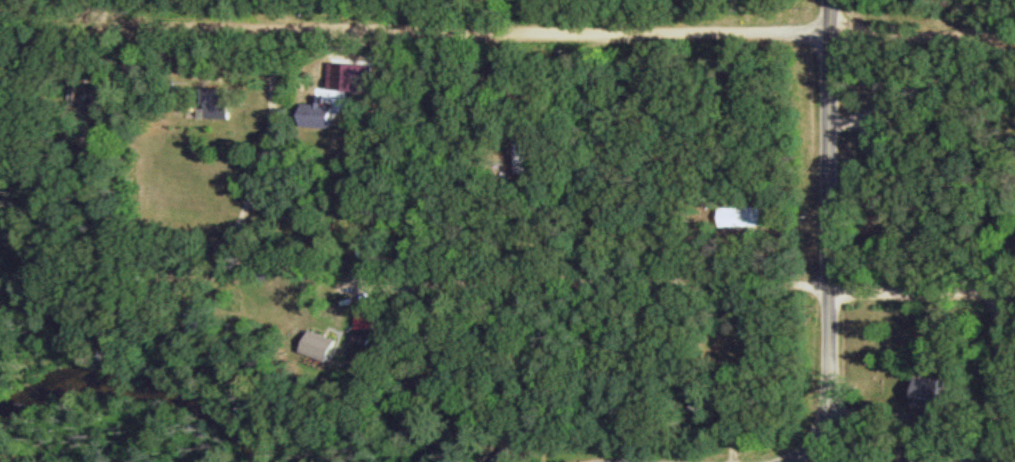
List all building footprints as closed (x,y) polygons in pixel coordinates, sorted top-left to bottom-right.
[(235,118),(235,87),(208,87),(208,118),(235,118)] [(305,126),(339,126),(339,94),(319,94),(319,102),(305,102),(305,126)] [(724,205),(724,225),(771,225),(771,205),(724,205)] [(362,305),(362,327),(382,327),(382,304),(362,305)] [(302,337),(330,346),(327,355),(331,357),(334,350),(347,354),(351,342),(305,327),(302,337)]
